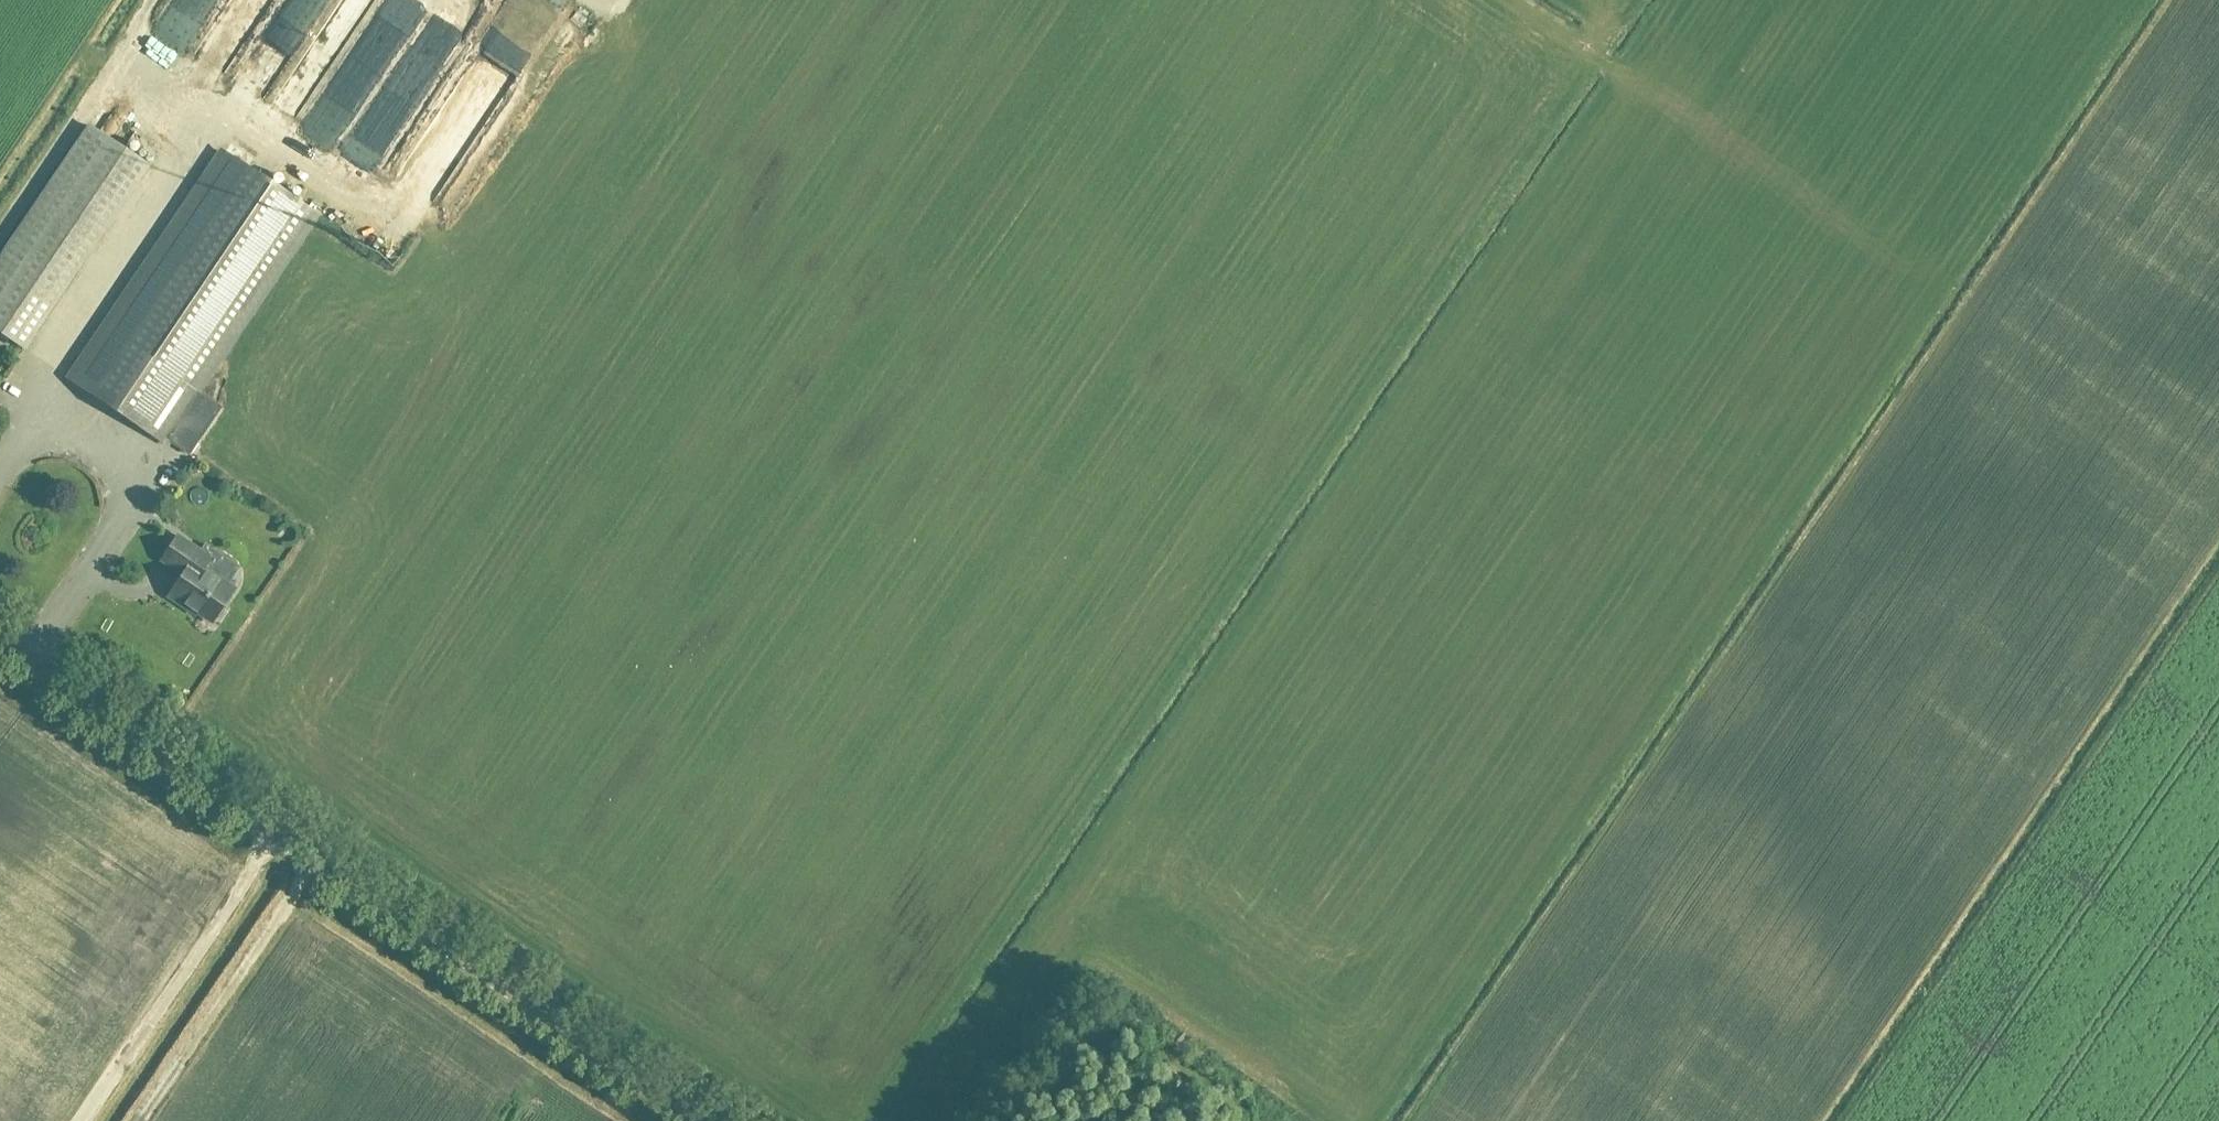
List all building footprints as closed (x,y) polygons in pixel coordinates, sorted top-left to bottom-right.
[(557,17),(568,0),(531,0),(557,17)] [(227,24),(201,77),(217,85),(243,32),(227,24)] [(90,125),(0,259),(0,331),(25,348),(149,165),(90,125)] [(71,379),(94,395),(168,445),(171,441),(190,454),(221,407),(196,390),(315,213),(225,152),(71,379)] [(211,558),(178,536),(162,559),(184,574),(169,596),(186,607),(188,605),(213,622),(216,617),(219,617),(226,608),(224,604),(235,588),(204,568),(211,558)]
